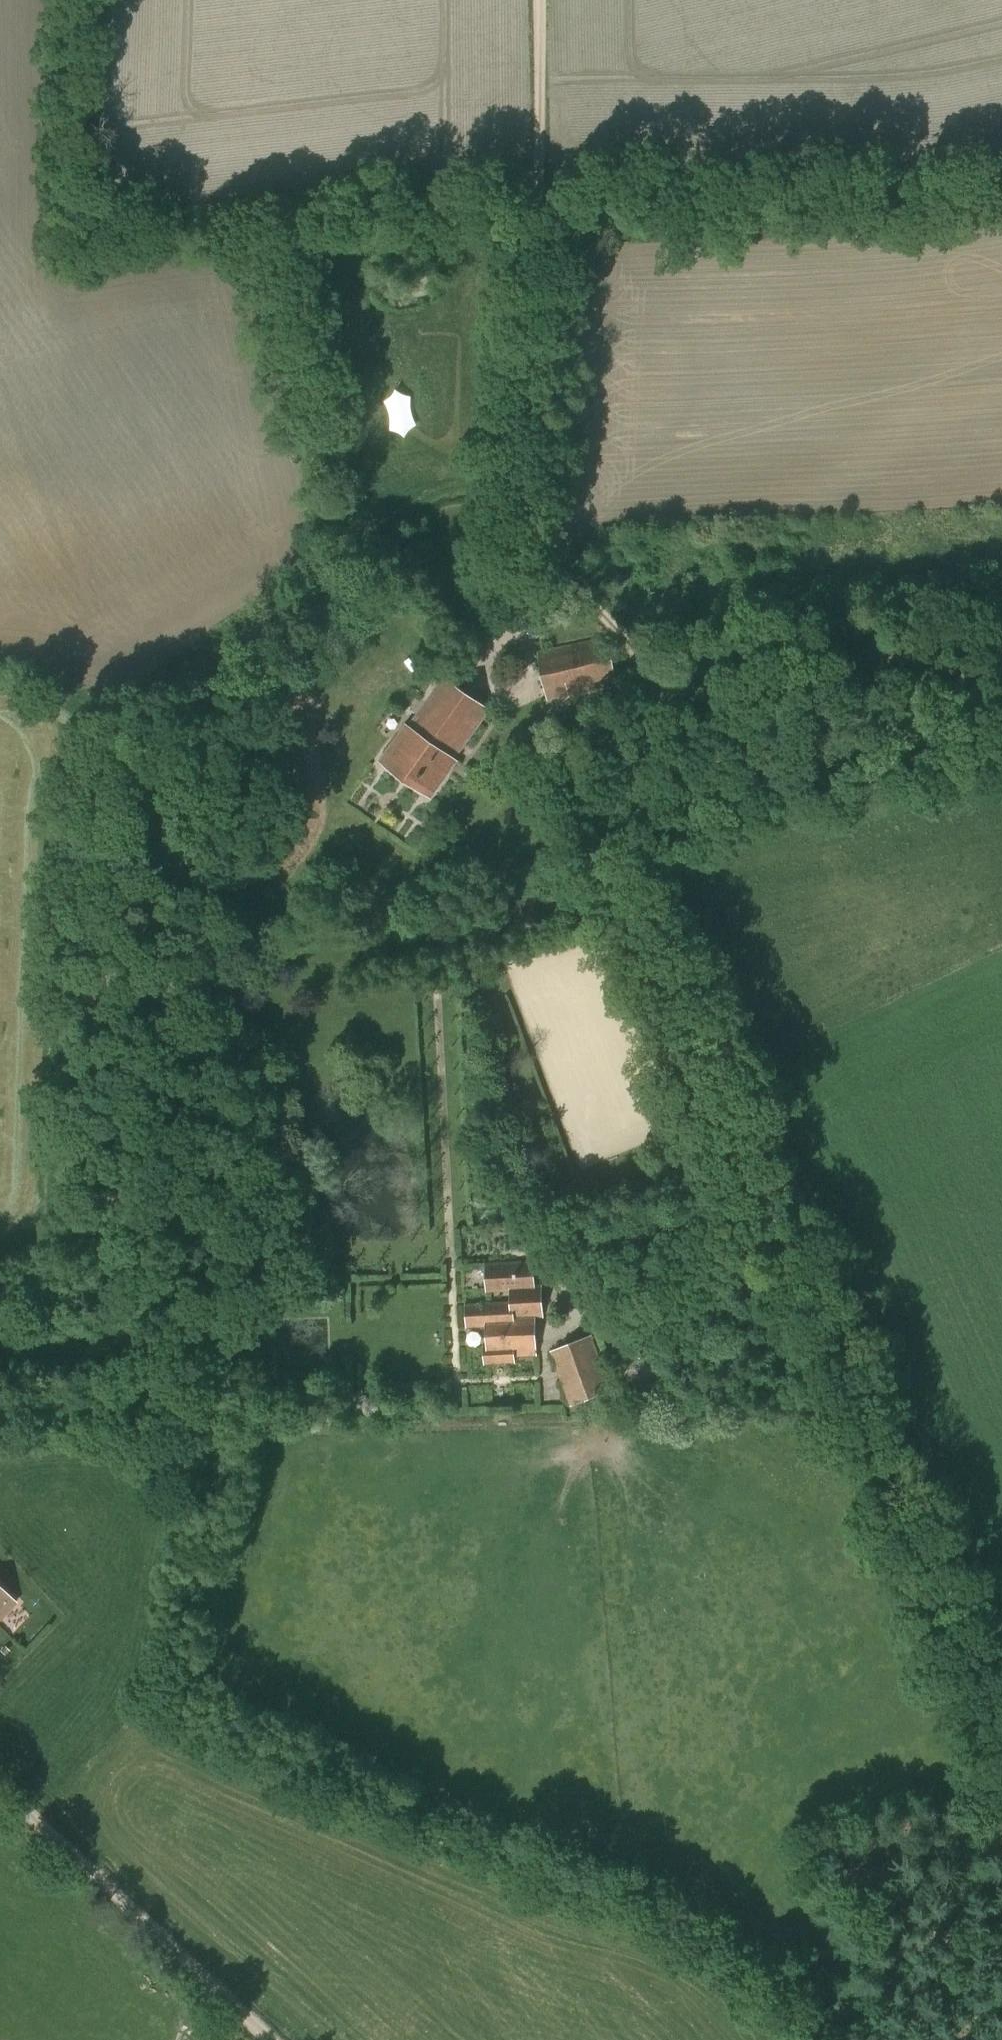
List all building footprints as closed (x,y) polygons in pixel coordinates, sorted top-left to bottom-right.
[(393,392),(393,432),(416,432),(417,392),(393,392)] [(537,652),(548,703),(616,685),(607,638),(537,652)] [(381,762),(430,798),(457,761),(454,759),(489,710),(443,677),(408,726),(407,725),(381,762)] [(487,1326),(487,1346),(484,1347),(485,1364),(514,1362),(514,1357),(536,1356),(535,1317),(542,1317),(541,1287),(534,1287),(533,1263),(485,1265),(486,1291),(509,1291),(509,1303),(466,1305),(467,1327),(487,1326)] [(550,1352),(570,1406),(613,1390),(591,1335),(550,1352)] [(15,1602),(0,1588),(0,1619),(15,1602)]
